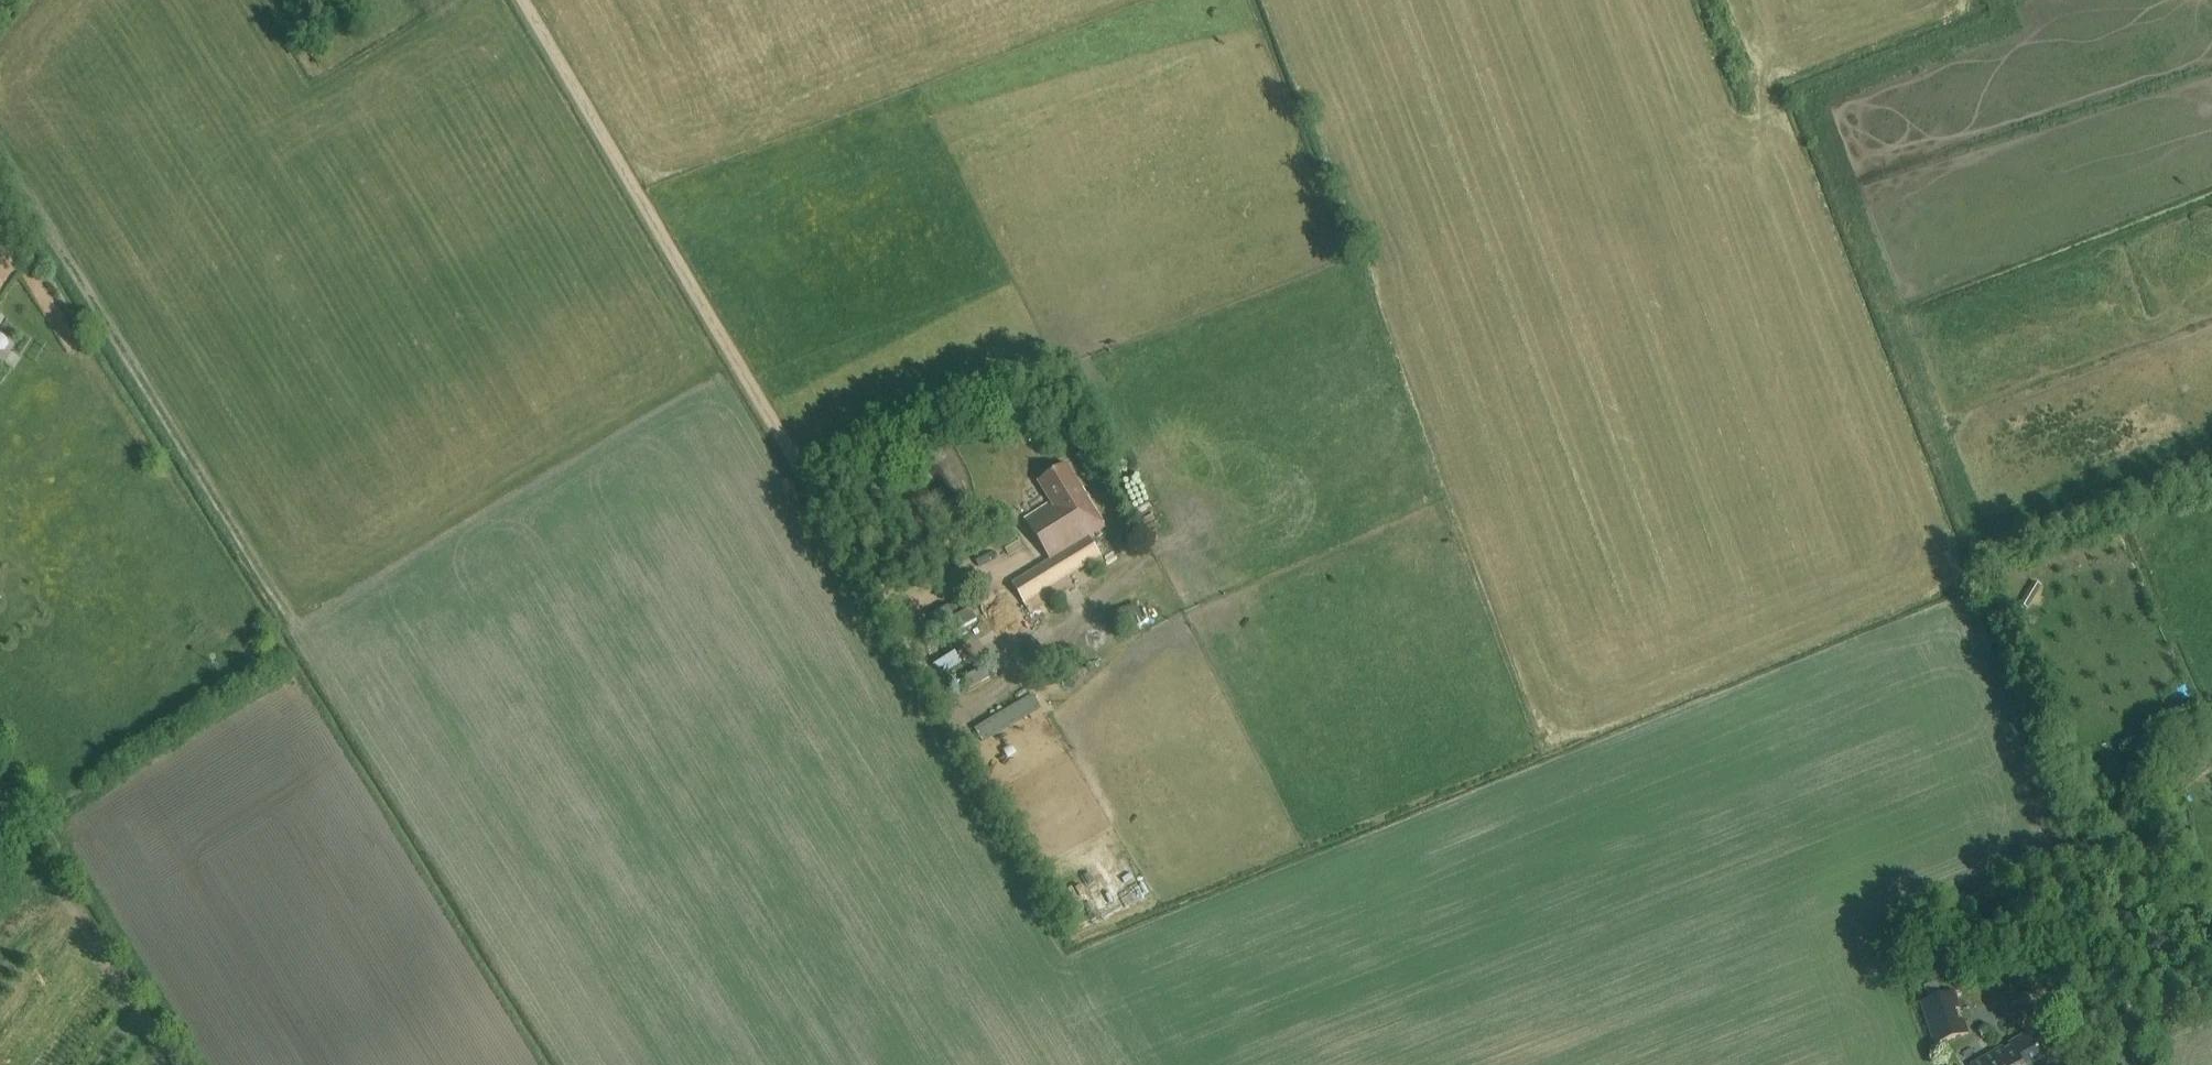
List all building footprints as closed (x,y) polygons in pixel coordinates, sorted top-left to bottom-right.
[(1011,585),(1023,604),(1100,557),(1089,539),(1105,530),(1065,465),(1038,482),(1051,505),(1025,521),(1050,561),(1011,585)] [(951,618),(969,653),(993,641),(976,606),(951,618)] [(1031,694),(974,728),(983,743),(1040,709),(1031,694)] [(2203,782),(2211,806),(2211,779),(2203,782)] [(1955,1007),(1963,1005),(1958,989),(1922,1001),(1936,1044),(1969,1033),(1964,1019),(1959,1021),(1955,1007)] [(2042,1058),(2028,1034),(1973,1064),(2029,1064),(2042,1058)]
